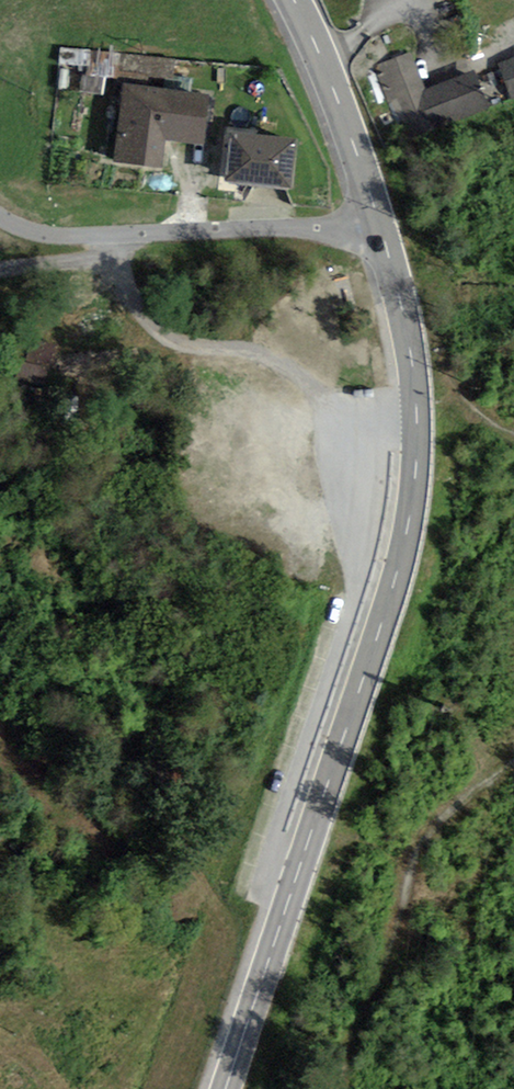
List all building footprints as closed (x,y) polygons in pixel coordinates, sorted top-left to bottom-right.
[(410,53),(376,66),(400,124),(405,139),(488,107),(474,70),(425,90),(410,53)] [(513,97),(513,59),(501,63),(513,97)] [(115,161),(163,167),(166,139),(202,144),(208,94),(124,83),(115,161)] [(232,130),(225,180),(291,189),(298,138),(232,130)]
